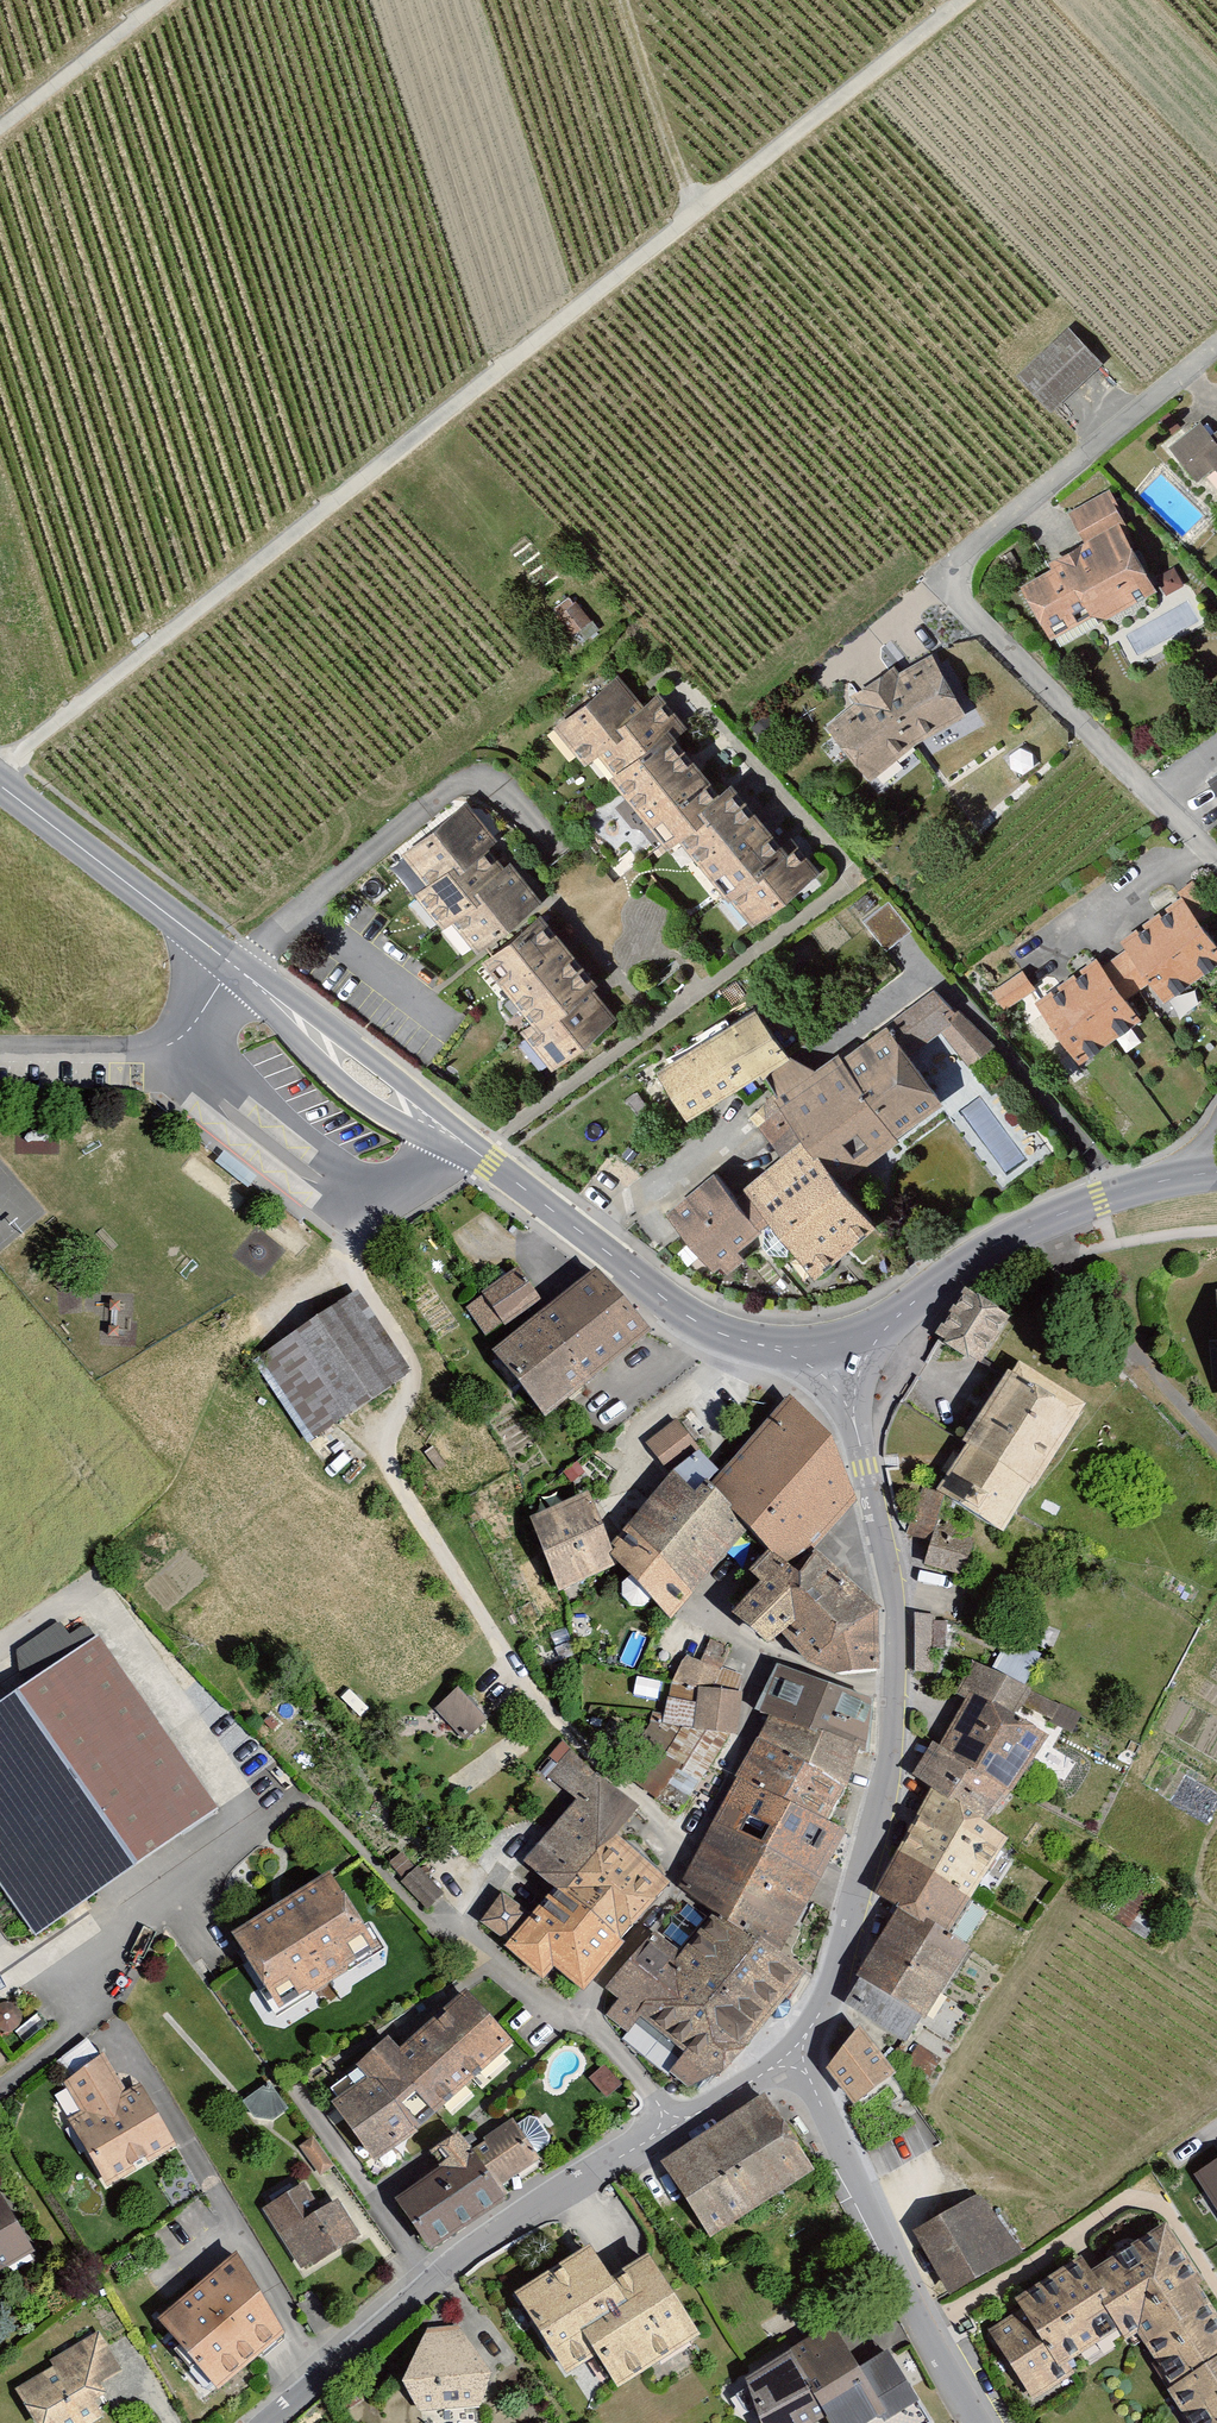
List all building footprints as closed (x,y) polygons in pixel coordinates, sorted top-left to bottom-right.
[(1022,378),(1060,419),(1115,370),(1077,329),(1022,378)] [(1172,449),(1200,484),(1216,470),(1216,435),(1216,436),(1205,423),(1172,449)] [(1090,545),(1015,587),(1056,660),(1173,596),(1113,489),(1071,512),(1090,545)] [(577,605),(557,621),(573,641),(593,626),(577,605)] [(857,708),(828,734),(873,788),(920,751),(972,722),(932,659),(901,678),(895,670),(851,701),(857,708)] [(619,680),(552,733),(587,777),(601,766),(613,780),(606,786),(670,865),(684,853),(751,938),(824,880),(796,844),(784,853),(737,793),(724,804),(674,742),(685,733),(661,704),(647,715),(619,680)] [(523,1035),(553,1074),(618,1023),(596,995),(603,990),(540,909),(547,904),(469,804),(397,860),(423,893),(416,899),(445,935),(456,927),(534,1026),(523,1035)] [(1039,1006),(1081,1062),(1138,1020),(1125,1002),(1155,980),(1170,1001),(1216,966),(1216,947),(1200,924),(1214,913),(1193,884),(1181,894),(1182,899),(1120,945),(1127,954),(1102,972),(1096,964),(1039,1006)] [(1021,975),(992,996),(1006,1014),(1035,994),(1021,975)] [(740,1206),(765,1234),(774,1226),(819,1280),(879,1229),(845,1188),(949,1107),(915,1060),(943,1040),(968,1073),(995,1052),(937,994),(820,1078),(798,1066),(762,1015),(662,1077),(693,1122),(765,1082),(778,1097),(752,1122),(787,1164),(749,1193),(752,1198),(740,1206)] [(665,1213),(725,1282),(768,1242),(765,1234),(740,1206),(711,1173),(665,1213)] [(464,1305),(487,1336),(540,1297),(516,1266),(464,1305)] [(498,1367),(554,1431),(656,1342),(600,1278),(498,1367)] [(940,1344),(983,1369),(1011,1323),(968,1298),(940,1344)] [(256,1370),(311,1447),(407,1378),(352,1302),(256,1370)] [(1022,1367),(945,1484),(1014,1529),(1091,1413),(1022,1367)] [(746,1530),(770,1550),(752,1572),(765,1583),(736,1617),(778,1647),(788,1637),(825,1666),(879,1671),(872,1599),(814,1548),(851,1497),(831,1435),(792,1396),(721,1471),(677,1415),(644,1440),(668,1474),(610,1544),(587,1492),(531,1516),(560,1589),(617,1562),(671,1617),(746,1530)] [(936,1530),(930,1559),(966,1565),(971,1537),(936,1530)] [(28,1939),(216,1810),(101,1643),(0,1712),(0,1898),(28,1939)] [(662,1730),(627,1782),(682,1820),(722,1764),(734,1769),(747,1741),(739,1739),(745,1700),(738,1699),(743,1680),(724,1672),(725,1665),(691,1653),(672,1691),(662,1730)] [(1061,1720),(983,1673),(913,1787),(937,1802),(991,1834),(1061,1720)] [(661,1933),(615,2018),(676,2099),(740,2072),(805,1976),(783,1964),(848,1833),(864,1756),(872,1711),(781,1675),(758,1719),(778,1729),(690,1897),(717,1921),(697,1950),(661,1933)] [(458,1692),(433,1714),(463,1747),(488,1724),(458,1692)] [(501,1893),(481,1931),(511,1950),(504,1958),(546,1990),(558,1977),(590,1999),(628,1950),(668,1881),(624,1840),(643,1811),(562,1744),(538,1773),(579,1806),(529,1869),(558,1896),(537,1919),(501,1893)] [(937,1802),(877,1901),(885,1906),(900,1915),(915,1919),(960,1952),(1020,1852),(991,1834),(937,1802)] [(429,1915),(443,1902),(399,1858),(389,1869),(407,1887),(404,1890),(429,1915)] [(333,1880),(236,1942),(284,2016),(381,1953),(333,1880)] [(861,1996),(928,2043),(982,1967),(960,1952),(915,1919),(861,1996)] [(369,2081),(333,2109),(382,2170),(521,2051),(465,1999),(404,2055),(391,2043),(360,2071),(369,2081)] [(851,2103),(894,2074),(864,2029),(821,2058),(851,2103)] [(65,2126),(108,2196),(177,2154),(141,2095),(130,2101),(105,2060),(60,2088),(79,2118),(65,2126)] [(661,2173),(704,2242),(812,2174),(768,2106),(661,2173)] [(447,2165),(391,2204),(433,2263),(510,2209),(499,2193),(542,2162),(515,2124),(474,2153),(464,2139),(440,2156),(447,2165)] [(1216,2211),(1216,2156),(1192,2172),(1216,2211)] [(306,2184),(263,2211),(306,2280),(365,2243),(340,2204),(325,2214),(306,2184)] [(1018,2259),(979,2194),(914,2233),(954,2298),(1018,2259)] [(0,2202),(0,2282),(38,2259),(2,2201),(0,2202)] [(990,2340),(1036,2417),(1137,2355),(1178,2422),(1216,2422),(1216,2308),(1173,2235),(1096,2281),(1088,2268),(1019,2310),(1022,2321),(990,2340)] [(162,2324),(219,2395),(289,2344),(239,2255),(162,2324)] [(593,2256),(517,2304),(569,2384),(598,2365),(621,2402),(707,2346),(652,2261),(613,2287),(593,2256)] [(409,2389),(418,2418),(482,2412),(493,2381),(462,2333),(424,2336),(409,2389)] [(752,2386),(762,2422),(931,2422),(890,2359),(867,2376),(842,2335),(752,2386)] [(102,2337),(53,2366),(58,2376),(20,2398),(35,2422),(109,2422),(103,2411),(113,2405),(106,2394),(128,2382),(102,2337)]
